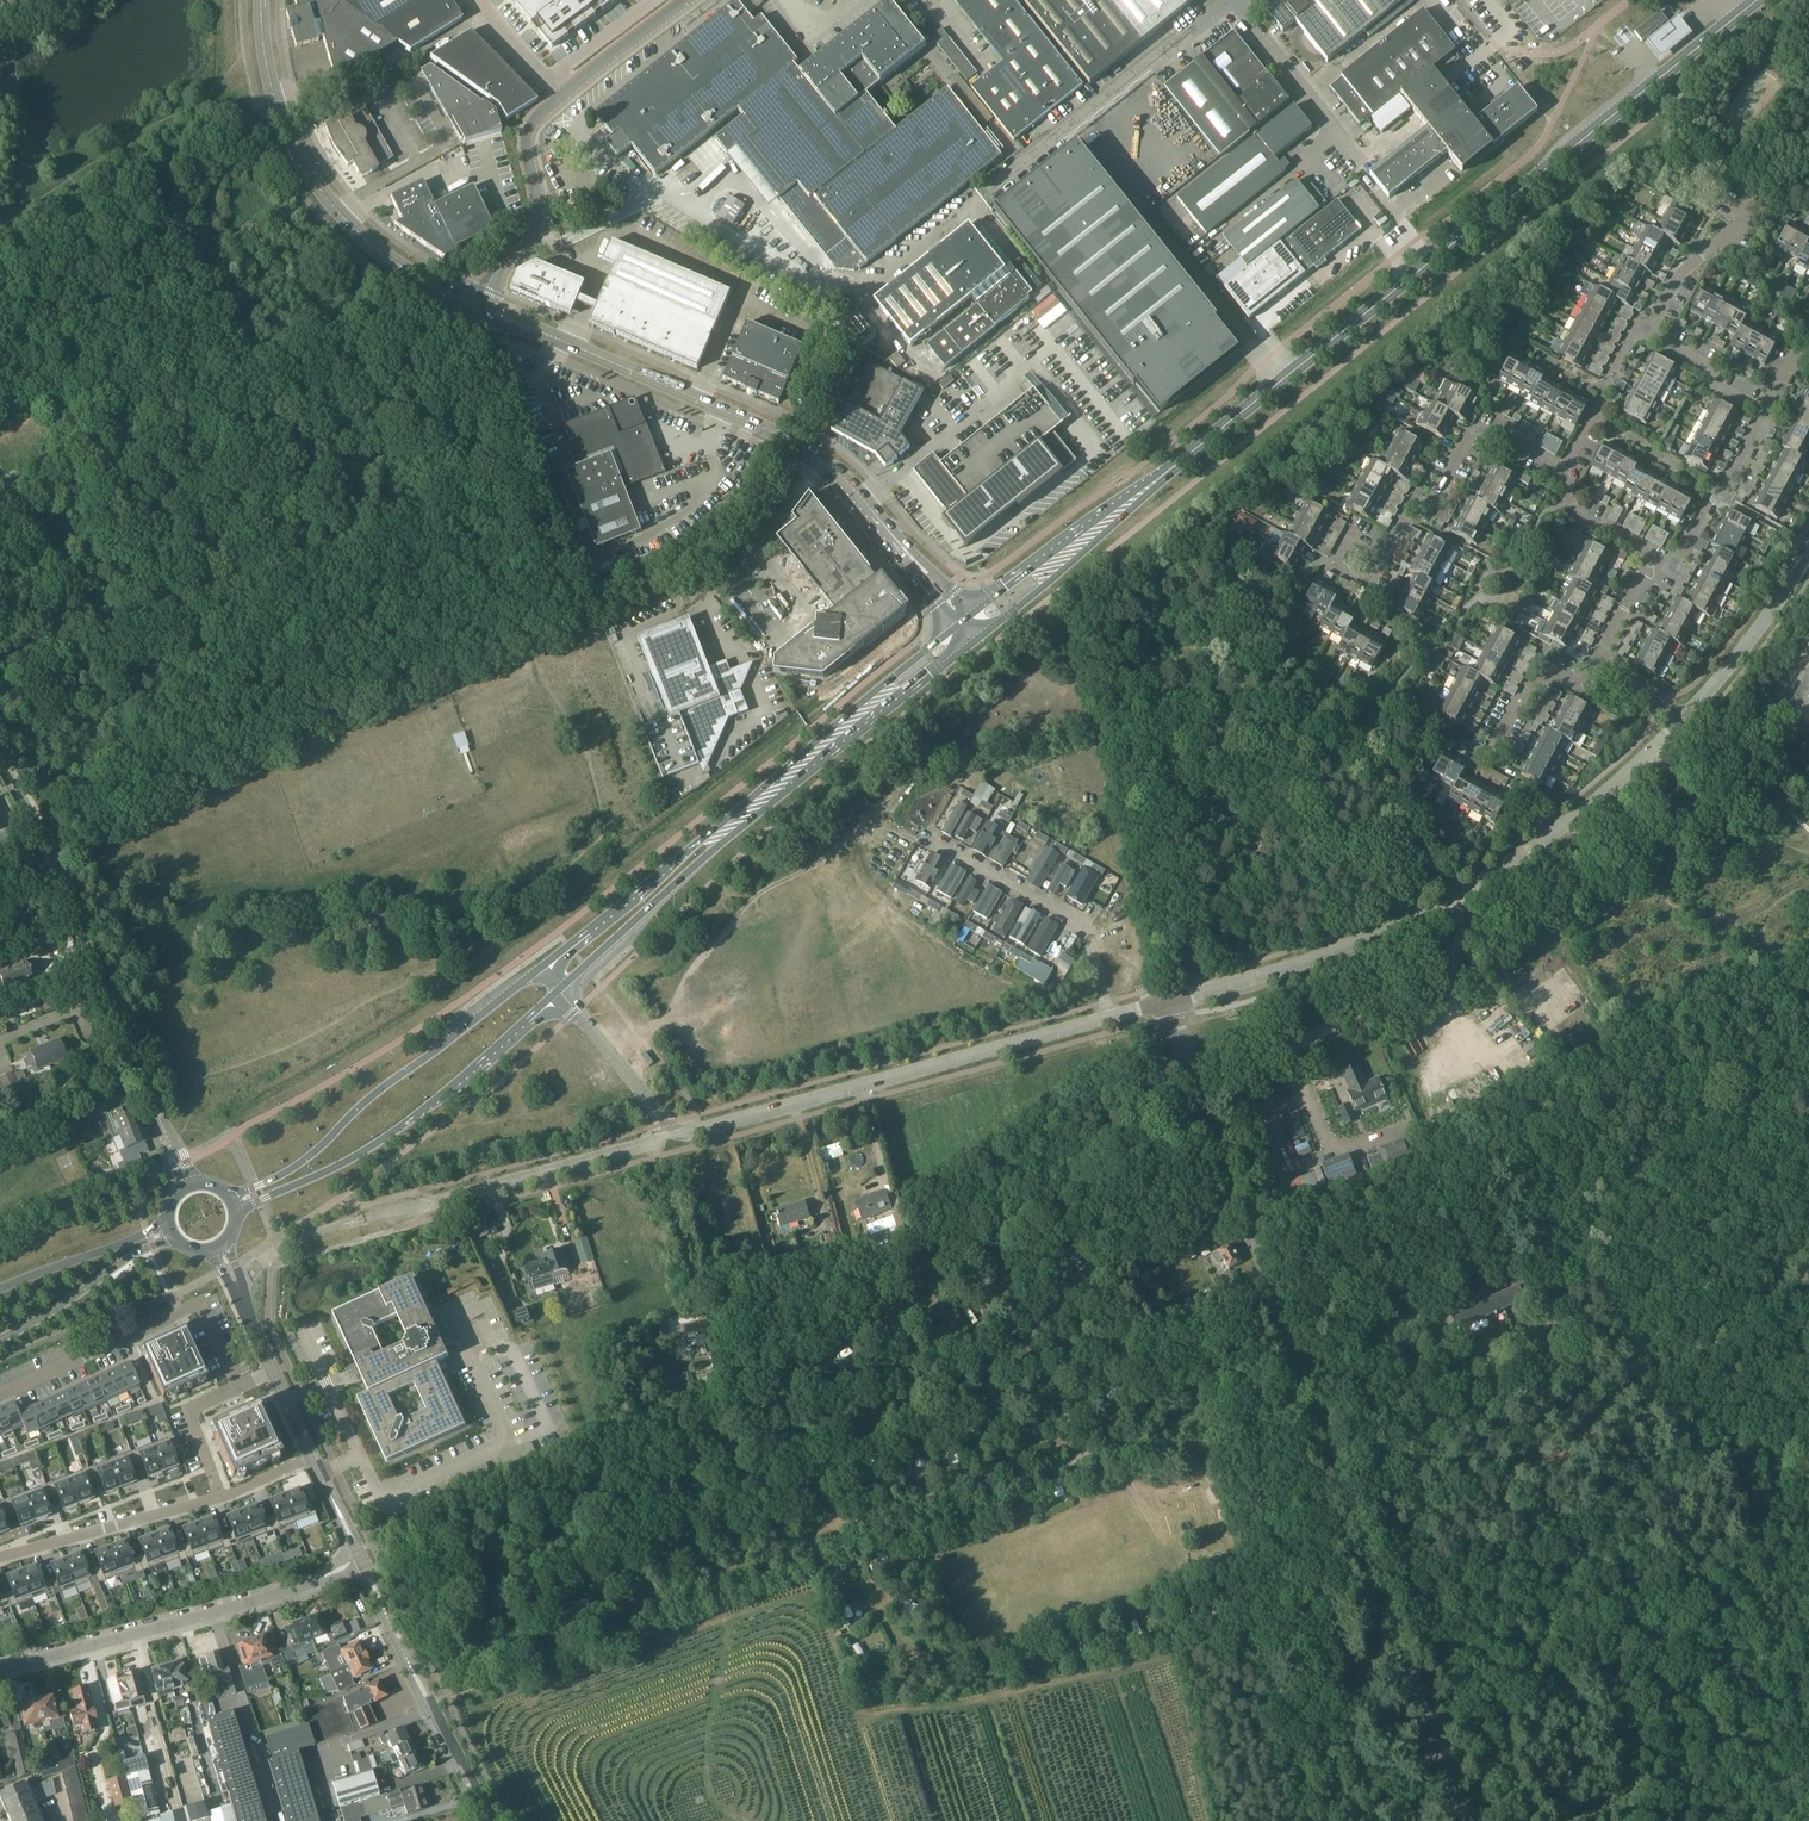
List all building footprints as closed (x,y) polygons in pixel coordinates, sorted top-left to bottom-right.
[(340,2),(337,0),(295,0),(296,4),(297,4),(299,9),(286,13),(295,47),(318,41),(318,40),(323,38),(335,80),(336,80),(397,43),(340,2)] [(340,2),(379,30),(427,0),(344,0),(340,2)] [(379,30),(397,43),(398,43),(405,49),(406,49),(410,52),(462,19),(462,20),(463,19),(450,0),(427,0),(379,30)] [(517,5),(517,6),(532,25),(533,24),(540,32),(539,33),(552,48),(569,36),(569,35),(575,31),(576,31),(596,16),(602,11),(618,0),(513,0),(517,5)] [(594,114),(612,136),(605,142),(617,158),(632,146),(656,175),(738,109),(744,116),(717,138),(728,151),(737,144),(779,196),(780,196),(835,265),(854,271),(858,268),(860,270),(1002,156),(1000,153),(1004,150),(987,128),(983,132),(948,88),(896,130),(866,93),(926,45),(889,0),(800,72),(794,65),(798,61),(792,54),(762,16),(754,22),(737,0),(736,0),(605,104),(594,114)] [(959,7),(980,34),(1018,4),(1015,0),(968,0),(959,7)] [(1029,7),(1087,81),(1090,84),(1182,11),(1196,0),(1023,0),(1029,7)] [(1264,3),(1262,5),(1277,24),(1283,32),(1295,22),(1327,62),(1365,32),(1369,37),(1415,0),(1261,0),(1264,3)] [(1018,4),(980,34),(1003,62),(1041,32),(1018,4)] [(1423,10),(1341,76),(1341,77),(1329,87),(1336,95),(1359,124),(1371,115),(1373,116),(1455,50),(1423,10)] [(1668,21),(1660,11),(1646,22),(1634,32),(1642,41),(1651,35),(1668,21)] [(1678,17),(1647,41),(1662,59),(1692,34),(1678,17)] [(942,29),(931,37),(940,47),(950,39),(942,29)] [(487,49),(470,31),(469,32),(429,57),(450,72),(487,49)] [(1003,62),(987,75),(1003,94),(1018,81),(1056,51),(1041,32),(1003,62)] [(1194,63),(1165,87),(1220,156),(1250,132),(1258,126),(1237,101),(1269,76),(1259,64),(1233,32),(1202,57),(1194,63)] [(504,66),(487,49),(450,72),(471,87),(504,66)] [(1056,51),(1018,81),(1045,115),(1082,85),(1080,82),(1056,51)] [(482,103),(430,66),(422,70),(451,121),(482,103)] [(504,66),(471,87),(491,101),(520,83),(504,66)] [(1446,152),(1462,172),(1493,148),(1493,147),(1537,111),(1518,87),(1474,123),(1432,70),(1401,95),(1427,128),(1446,152)] [(987,75),(972,88),(987,107),(1003,94),(987,75)] [(1269,76),(1237,101),(1258,126),(1289,101),(1269,76)] [(1018,81),(1003,94),(1029,127),(1045,115),(1018,81)] [(537,101),(520,83),(491,101),(497,105),(506,120),(536,101),(537,101)] [(1003,94),(987,107),(1014,140),(1029,127),(1003,94)] [(1371,119),(1382,133),(1410,110),(1399,97),(1371,119)] [(482,103),(451,121),(464,143),(501,132),(495,112),(482,103)] [(337,119),(337,118),(324,126),(325,126),(326,126),(334,147),(348,165),(347,166),(353,163),(358,172),(358,173),(369,167),(372,172),(378,169),(375,164),(390,156),(376,130),(375,131),(375,130),(374,131),(371,126),(373,126),(361,105),(345,114),(348,119),(339,124),(336,120),(337,119)] [(1206,234),(1285,171),(1275,158),(1312,128),(1294,105),(1257,135),(1256,134),(1253,136),(1254,137),(1177,198),(1206,234)] [(1372,127),(1368,122),(1361,127),(1365,132),(1372,127)] [(1446,152),(1427,128),(1369,174),(1389,198),(1446,152)] [(1217,318),(1133,212),(1077,143),(994,209),(1134,384),(1136,383),(1159,413),(1239,350),(1224,331),(1215,320),(1217,318)] [(456,251),(455,249),(494,230),(473,186),(434,205),(422,181),(390,197),(402,221),(395,224),(394,224),(444,258),(444,257),(456,251)] [(1296,181),(1259,211),(1282,240),(1319,209),(1326,203),(1311,184),(1303,190),(1296,181)] [(1337,200),(1281,245),(1305,275),(1315,267),(1317,270),(1325,264),(1322,261),(1361,230),(1337,200)] [(1668,209),(1662,220),(1686,233),(1692,222),(1691,221),(1692,219),(1689,218),(1691,215),(1693,211),(1685,207),(1681,204),(1679,209),(1678,208),(1675,206),(1677,202),(1673,200),(1671,204),(1668,209)] [(1791,208),(1788,215),(1792,218),(1796,211),(1791,208)] [(1282,240),(1259,211),(1224,239),(1240,260),(1217,279),(1224,287),(1247,269),(1247,268),(1282,240)] [(1656,232),(1669,240),(1679,246),(1686,233),(1662,220),(1662,221),(1656,232)] [(971,297),(1005,269),(969,224),(874,300),(911,345),(971,297)] [(1789,224),(1776,247),(1787,253),(1794,241),(1800,229),(1789,224)] [(1646,227),(1640,238),(1663,251),(1669,240),(1656,232),(1646,227)] [(1787,253),(1799,259),(1808,241),(1808,234),(1800,229),(1794,241),(1787,253)] [(1577,233),(1570,245),(1576,249),(1583,236),(1577,233)] [(1640,238),(1634,249),(1657,262),(1663,251),(1640,238)] [(564,275),(538,263),(518,272),(511,290),(550,307),(571,316),(577,303),(595,311),(590,324),(615,335),(615,333),(698,369),(711,338),(713,332),(731,292),(612,241),(603,261),(615,266),(607,286),(610,288),(608,293),(604,292),(598,305),(579,297),(585,283),(564,274),(564,275)] [(1796,265),(1808,271),(1808,268),(1808,241),(1799,259),(1796,265)] [(1247,269),(1224,287),(1249,319),(1254,315),(1254,316),(1278,297),(1278,296),(1286,290),(1287,289),(1304,275),(1305,275),(1281,245),(1280,243),(1261,258),(1247,269)] [(1628,260),(1627,261),(1646,271),(1646,272),(1651,274),(1657,262),(1634,249),(1633,250),(1628,260)] [(1673,250),(1670,255),(1676,259),(1679,254),(1673,250)] [(1580,256),(1577,262),(1583,266),(1586,260),(1580,256)] [(1622,258),(1616,269),(1640,282),(1646,272),(1646,271),(1627,261),(1628,260),(1622,258)] [(1666,261),(1664,266),(1670,270),(1673,265),(1666,261)] [(1010,266),(1005,269),(971,297),(978,306),(927,346),(945,369),(997,328),(995,326),(1029,300),(1027,298),(1042,286),(1025,265),(1016,273),(1010,266)] [(1616,269),(1610,280),(1634,293),(1640,282),(1616,269)] [(1660,273),(1657,278),(1658,278),(1664,282),(1667,276),(1660,273)] [(1604,292),(1618,300),(1617,301),(1627,306),(1634,293),(1610,280),(1604,292)] [(1648,280),(1646,285),(1652,289),(1655,284),(1648,280)] [(1586,282),(1580,293),(1588,298),(1612,311),(1617,301),(1618,300),(1604,292),(1594,286),(1586,282)] [(1703,287),(1690,311),(1702,317),(1715,294),(1703,287)] [(1642,292),(1640,297),(1646,300),(1649,295),(1642,292)] [(1715,294),(1702,317),(1713,324),(1726,300),(1715,294)] [(1588,298),(1582,309),(1606,322),(1612,311),(1588,298)] [(1726,300),(1713,324),(1725,330),(1738,306),(1726,300)] [(1636,304),(1633,309),(1634,309),(1636,310),(1640,312),(1642,307),(1636,304)] [(1738,306),(1725,330),(1736,336),(1743,322),(1744,322),(1749,312),(1738,306)] [(1582,309),(1576,320),(1600,333),(1606,322),(1582,309)] [(844,324),(839,333),(862,347),(876,336),(875,336),(857,314),(844,324)] [(1680,319),(1678,324),(1684,328),(1687,323),(1680,319)] [(1576,320),(1570,331),(1594,344),(1600,333),(1576,320)] [(1521,321),(1518,327),(1521,328),(1523,330),(1525,327),(1526,324),(1521,321)] [(1736,336),(1730,346),(1741,352),(1754,328),(1744,322),(1743,322),(1736,336)] [(753,393),(755,394),(757,395),(757,393),(779,403),(803,347),(747,323),(723,379),(745,388),(744,389),(748,391),(747,393),(752,395),(753,393)] [(1613,332),(1619,336),(1622,332),(1615,328),(1613,332)] [(1696,328),(1694,333),(1700,336),(1703,331),(1696,328)] [(1754,328),(1741,352),(1753,358),(1766,334),(1754,328)] [(1570,331),(1564,343),(1588,356),(1594,344),(1570,331)] [(1766,334),(1753,358),(1765,364),(1777,341),(1766,334)] [(1715,336),(1711,342),(1716,345),(1719,340),(1720,338),(1715,336)] [(1607,343),(1606,344),(1613,347),(1616,343),(1609,339),(1607,343)] [(1719,340),(1716,345),(1723,349),(1726,344),(1719,340)] [(1564,343),(1557,355),(1581,368),(1588,356),(1564,343)] [(1640,348),(1637,354),(1642,356),(1645,350),(1640,347),(1640,348)] [(897,353),(890,359),(898,368),(905,362),(897,353)] [(1501,374),(1498,378),(1510,385),(1523,361),(1511,354),(1501,374)] [(1653,354),(1646,365),(1670,378),(1677,367),(1653,354)] [(1454,357),(1453,360),(1454,363),(1458,365),(1461,364),(1463,362),(1462,359),(1457,357),(1454,357)] [(1732,358),(1728,364),(1734,367),(1736,362),(1737,361),(1732,358)] [(1634,359),(1630,365),(1635,368),(1639,361),(1634,359)] [(1523,361),(1510,385),(1521,391),(1534,367),(1523,361)] [(1736,362),(1734,367),(1740,371),(1743,366),(1736,362)] [(886,468),(901,456),(911,448),(900,435),(924,392),(903,381),(870,363),(847,404),(831,432),(877,457),(886,468)] [(1646,365),(1640,377),(1664,390),(1670,378),(1646,365)] [(1534,367),(1521,391),(1532,397),(1533,397),(1543,378),(1546,373),(1534,367)] [(1748,368),(1745,373),(1752,377),(1754,372),(1748,368)] [(1628,370),(1624,377),(1629,379),(1633,373),(1628,370)] [(1425,377),(1422,382),(1427,385),(1430,379),(1425,377)] [(1640,377),(1634,388),(1658,401),(1664,390),(1640,377)] [(1532,397),(1529,402),(1541,408),(1554,384),(1543,378),(1533,397),(1532,397)] [(1445,380),(1439,392),(1442,393),(1447,396),(1471,409),(1477,398),(1477,397),(1453,384),(1445,380)] [(1622,381),(1618,388),(1623,391),(1627,384),(1622,381)] [(1554,384),(1541,408),(1552,414),(1565,390),(1554,384)] [(1396,387),(1392,395),(1399,399),(1403,391),(1396,387)] [(1787,387),(1785,392),(1791,396),(1794,390),(1787,387)] [(1798,399),(1799,398),(1808,403),(1808,389),(1805,387),(1798,399)] [(1634,388),(1628,399),(1652,412),(1658,401),(1634,388)] [(933,454),(913,470),(944,509),(948,514),(942,519),(965,547),(1010,512),(1009,511),(1016,505),(1019,509),(1064,473),(1063,472),(1076,461),(1053,432),(1064,424),(1063,423),(1062,424),(1034,390),(941,464),(933,454)] [(1565,390),(1552,414),(1564,420),(1577,397),(1565,390)] [(1616,392),(1612,399),(1617,402),(1621,395),(1616,392)] [(1442,393),(1436,405),(1441,407),(1455,415),(1454,416),(1464,421),(1471,409),(1447,396),(1442,393)] [(1577,397),(1564,420),(1576,427),(1588,403),(1577,397)] [(1494,398),(1492,403),(1498,407),(1501,402),(1494,398)] [(1781,398),(1778,403),(1783,406),(1785,407),(1788,402),(1781,398)] [(1792,410),(1797,413),(1808,419),(1808,403),(1799,398),(1798,399),(1792,410)] [(1628,399),(1622,411),(1630,416),(1646,424),(1652,412),(1628,399)] [(1715,400),(1708,412),(1733,425),(1739,414),(1715,400)] [(1373,405),(1373,406),(1381,411),(1385,405),(1385,404),(1379,401),(1373,405)] [(1431,402),(1425,413),(1449,426),(1454,416),(1455,415),(1441,407),(1436,405),(1431,402)] [(562,428),(563,428),(578,466),(566,471),(597,549),(642,531),(624,487),(663,472),(651,442),(655,441),(654,440),(653,436),(649,437),(639,412),(623,404),(597,414),(596,411),(592,413),(591,413),(592,416),(562,428)] [(1783,406),(1780,412),(1785,415),(1788,409),(1785,407),(1783,406)] [(1504,408),(1501,413),(1508,417),(1510,412),(1504,408)] [(1622,411),(1619,415),(1628,420),(1630,416),(1622,411)] [(1708,412),(1702,423),(1726,436),(1733,425),(1708,412)] [(1422,413),(1416,424),(1418,426),(1416,430),(1423,434),(1426,429),(1442,438),(1449,426),(1425,413),(1424,414),(1422,413)] [(1791,424),(1808,433),(1808,419),(1797,413),(1791,424)] [(1515,414),(1512,419),(1519,423),(1522,418),(1515,414)] [(1744,417),(1742,422),(1748,425),(1751,420),(1744,417)] [(1777,417),(1774,423),(1779,426),(1783,420),(1777,417)] [(1523,421),(1516,434),(1525,439),(1532,426),(1523,421)] [(1702,423),(1696,434),(1720,447),(1726,436),(1702,423)] [(1375,424),(1371,432),(1376,434),(1380,427),(1375,424)] [(1785,435),(1785,436),(1785,435),(1808,448),(1808,433),(1791,424),(1785,435)] [(1532,426),(1525,439),(1533,443),(1540,430),(1532,426)] [(1738,428),(1736,433),(1742,437),(1745,432),(1738,428)] [(1771,428),(1768,435),(1773,438),(1776,431),(1771,428)] [(1399,431),(1393,443),(1417,456),(1423,444),(1399,431)] [(1546,433),(1539,447),(1547,451),(1554,438),(1546,433)] [(1696,434),(1690,446),(1714,459),(1720,447),(1696,434)] [(1778,447),(1784,450),(1784,449),(1803,459),(1808,448),(1785,435),(1785,436),(1785,435),(1779,445),(1778,447)] [(1554,438),(1547,451),(1555,455),(1562,442),(1554,438)] [(1732,440),(1729,445),(1736,448),(1739,443),(1732,440)] [(1393,443),(1387,454),(1410,467),(1417,456),(1393,443)] [(1592,466),(1588,473),(1600,480),(1604,473),(1616,449),(1605,443),(1592,466)] [(1690,446),(1684,458),(1696,464),(1708,471),(1712,464),(1714,459),(1690,446)] [(1761,451),(1761,452),(1768,455),(1771,451),(1764,447),(1761,451)] [(1616,449),(1604,473),(1615,479),(1628,455),(1616,449)] [(1784,450),(1778,460),(1802,473),(1808,462),(1803,459),(1784,449),(1784,450)] [(1726,451),(1723,456),(1730,459),(1733,455),(1726,451)] [(1381,465),(1380,466),(1394,473),(1394,474),(1404,479),(1410,467),(1387,454),(1381,465)] [(1484,454),(1480,461),(1486,463),(1489,457),(1489,456),(1484,454)] [(1628,455),(1615,479),(1626,485),(1627,485),(1637,467),(1637,466),(1639,462),(1628,455)] [(1371,460),(1364,471),(1389,485),(1394,474),(1394,473),(1380,466),(1381,465),(1371,460)] [(1778,460),(1772,472),(1796,484),(1802,473),(1778,460)] [(1720,462),(1717,467),(1722,470),(1724,471),(1727,466),(1725,465),(1720,462)] [(1494,466),(1488,477),(1512,490),(1517,480),(1528,485),(1531,479),(1521,474),(1510,468),(1500,463),(1497,468),(1494,466)] [(1626,485),(1623,490),(1635,496),(1648,472),(1637,467),(1627,485),(1626,485)] [(1749,474),(1756,478),(1758,473),(1752,470),(1751,470),(1749,474)] [(1364,471),(1358,483),(1382,496),(1389,485),(1364,471)] [(1475,471),(1471,478),(1476,480),(1480,474),(1475,471)] [(1648,472),(1635,496),(1646,503),(1659,479),(1648,472)] [(1772,472),(1766,483),(1790,496),(1796,484),(1772,472)] [(1488,477),(1482,489),(1506,502),(1512,490),(1488,477)] [(1321,478),(1315,488),(1321,491),(1326,481),(1321,478)] [(1659,479),(1646,503),(1658,509),(1671,485),(1659,479)] [(1469,482),(1466,487),(1473,491),(1476,486),(1469,482)] [(1358,483),(1352,494),(1376,507),(1382,496),(1358,483)] [(1766,483),(1760,494),(1784,507),(1790,496),(1766,483)] [(1671,485),(1658,509),(1669,515),(1682,491),(1671,485)] [(1582,486),(1579,491),(1586,494),(1589,489),(1582,486)] [(784,497),(788,492),(784,488),(780,494),(784,497)] [(1476,500),(1475,500),(1494,510),(1494,511),(1499,514),(1506,502),(1482,489),(1476,500)] [(1682,491),(1669,515),(1681,521),(1694,497),(1682,491)] [(1593,492),(1591,497),(1597,500),(1600,495),(1593,492)] [(1737,497),(1735,501),(1742,504),(1744,501),(1746,497),(1746,496),(1739,493),(1737,497)] [(1352,494),(1346,506),(1370,519),(1376,507),(1352,494)] [(1760,494),(1753,506),(1755,507),(1777,519),(1784,507),(1760,494)] [(776,659),(774,672),(823,678),(863,646),(864,648),(906,615),(904,613),(877,579),(810,495),(793,517),(797,523),(777,539),(819,592),(815,628),(776,659)] [(1448,500),(1455,504),(1455,503),(1457,499),(1450,495),(1450,496),(1448,500)] [(1606,496),(1602,503),(1607,506),(1610,499),(1606,496)] [(1470,497),(1464,509),(1488,522),(1494,511),(1494,510),(1475,500),(1476,500),(1470,497)] [(1306,501),(1300,513),(1324,526),(1330,514),(1306,501)] [(1389,506),(1396,509),(1399,505),(1392,501),(1389,506)] [(1613,509),(1608,519),(1616,523),(1623,510),(1615,505),(1613,509)] [(1732,507),(1730,510),(1741,516),(1743,513),(1732,507)] [(1464,509),(1458,520),(1482,533),(1488,522),(1464,509)] [(1730,510),(1724,522),(1748,534),(1754,523),(1741,516),(1730,510)] [(1300,513),(1294,524),(1318,537),(1324,526),(1300,513)] [(1383,517),(1390,521),(1392,517),(1392,516),(1386,513),(1383,517)] [(1630,513),(1623,527),(1627,529),(1631,531),(1638,518),(1630,513)] [(1242,514),(1237,522),(1248,528),(1252,519),(1242,514)] [(1638,518),(1631,531),(1639,536),(1642,529),(1646,522),(1638,518)] [(1338,524),(1337,524),(1344,527),(1346,523),(1340,519),(1338,524)] [(1438,519),(1435,523),(1442,527),(1445,523),(1445,522),(1438,519)] [(1458,520),(1452,532),(1476,545),(1482,533),(1458,520)] [(1724,522),(1718,533),(1742,546),(1748,534),(1724,522)] [(1235,523),(1230,531),(1240,536),(1244,534),(1247,529),(1235,523)] [(1288,535),(1288,536),(1307,546),(1306,547),(1311,550),(1318,537),(1294,524),(1288,535)] [(1651,529),(1646,539),(1653,543),(1660,530),(1659,529),(1653,526),(1651,529)] [(1660,530),(1653,543),(1662,548),(1669,534),(1660,530)] [(1331,535),(1338,539),(1340,535),(1334,531),(1333,531),(1331,535)] [(1283,533),(1276,544),(1301,557),(1306,547),(1307,546),(1288,536),(1288,535),(1283,533)] [(1718,533),(1711,545),(1716,548),(1735,558),(1736,557),(1742,546),(1718,533)] [(1405,539),(1405,540),(1412,543),(1415,539),(1408,535),(1405,539)] [(1428,536),(1422,548),(1445,561),(1452,549),(1443,545),(1445,541),(1438,537),(1436,541),(1428,536)] [(1767,537),(1764,543),(1769,546),(1773,540),(1767,537)] [(1587,541),(1581,553),(1604,566),(1611,554),(1587,541)] [(1764,543),(1760,550),(1766,553),(1769,546),(1764,543)] [(1270,556),(1269,559),(1278,564),(1279,561),(1294,569),(1301,557),(1276,544),(1270,556)] [(1422,548),(1415,559),(1439,572),(1446,576),(1452,564),(1445,561),(1422,548)] [(1716,548),(1711,558),(1734,571),(1741,560),(1736,557),(1735,558),(1716,548)] [(1622,551),(1619,558),(1624,561),(1627,554),(1622,551)] [(1581,553),(1575,564),(1598,577),(1604,566),(1581,553)] [(619,567),(615,558),(593,567),(597,576),(619,567)] [(1395,558),(1393,562),(1400,566),(1402,562),(1395,558)] [(1711,558),(1705,569),(1728,582),(1734,571),(1711,558)] [(1415,559),(1409,571),(1414,574),(1415,573),(1433,583),(1439,572),(1415,559)] [(1758,561),(1755,568),(1759,570),(1763,563),(1758,561)] [(1575,564),(1568,576),(1573,579),(1574,579),(1593,589),(1592,589),(1598,577),(1575,564)] [(1401,567),(1398,574),(1403,576),(1406,569),(1401,567)] [(1705,569),(1698,581),(1722,594),(1725,595),(1731,584),(1728,582),(1705,569)] [(1612,570),(1609,577),(1614,579),(1617,573),(1612,570)] [(1327,571),(1324,577),(1331,580),(1334,575),(1327,571)] [(1414,574),(1408,585),(1432,598),(1439,586),(1433,583),(1415,573),(1414,574)] [(1339,578),(1336,583),(1343,587),(1346,581),(1339,578)] [(1395,579),(1392,585),(1397,588),(1400,581),(1395,578),(1395,579)] [(1573,579),(1568,590),(1591,603),(1598,591),(1593,589),(1574,579),(1573,579)] [(1301,595),(1295,606),(1301,609),(1303,605),(1314,611),(1327,586),(1316,580),(1307,598),(1301,595)] [(1343,587),(1342,588),(1346,590),(1346,591),(1350,583),(1346,581),(1343,587)] [(1698,581),(1692,592),(1716,605),(1722,594),(1698,581)] [(1408,585),(1402,596),(1426,609),(1432,598),(1408,585)] [(1327,586),(1314,611),(1325,617),(1326,617),(1334,603),(1340,593),(1327,586)] [(1604,586),(1601,592),(1606,595),(1609,588),(1604,586)] [(1357,587),(1353,594),(1357,596),(1361,589),(1357,587)] [(1387,593),(1386,596),(1391,599),(1394,592),(1389,589),(1387,593)] [(1568,590),(1561,601),(1585,614),(1591,603),(1568,590)] [(1663,591),(1661,596),(1667,600),(1670,595),(1669,595),(1663,591)] [(1686,604),(1700,611),(1700,612),(1709,617),(1716,605),(1692,592),(1686,604)] [(1402,596),(1396,608),(1420,621),(1426,609),(1402,596)] [(1605,600),(1605,601),(1611,604),(1612,604),(1614,600),(1607,596),(1605,600)] [(1554,597),(1548,609),(1555,612),(1579,626),(1585,614),(1561,601),(1554,597)] [(1676,598),(1670,610),(1694,623),(1700,612),(1700,611),(1686,604),(1676,598)] [(1325,617),(1320,627),(1332,633),(1345,609),(1334,603),(1326,617),(1325,617)] [(1657,603),(1654,608),(1661,611),(1663,607),(1657,603)] [(1345,609),(1332,633),(1343,639),(1343,640),(1351,626),(1357,615),(1345,609)] [(1670,610),(1663,621),(1688,634),(1694,623),(1670,610)] [(1555,612),(1549,624),(1573,637),(1579,626),(1555,612)] [(1651,614),(1648,619),(1655,623),(1657,618),(1651,614)] [(1362,615),(1360,621),(1366,624),(1369,619),(1362,615)] [(689,618),(638,637),(654,678),(670,718),(669,719),(662,721),(661,722),(643,728),(663,779),(690,769),(699,765),(700,765),(710,761),(729,718),(748,711),(741,691),(747,676),(743,666),(730,671),(730,669),(727,662),(718,665),(714,666),(713,666),(709,667),(708,666),(689,618)] [(1543,620),(1536,632),(1553,641),(1552,643),(1563,649),(1564,647),(1565,648),(1567,649),(1573,637),(1549,624),(1543,620)] [(1658,632),(1657,633),(1677,643),(1676,643),(1681,646),(1688,634),(1663,621),(1658,632)] [(1374,622),(1371,627),(1377,630),(1380,625),(1374,622)] [(1343,639),(1337,649),(1349,656),(1362,632),(1351,626),(1343,640),(1343,639)] [(1497,627),(1490,639),(1514,652),(1520,640),(1497,627)] [(1630,627),(1628,631),(1634,635),(1635,635),(1637,631),(1637,630),(1630,627)] [(1385,628),(1383,633),(1389,637),(1392,632),(1385,628)] [(1653,629),(1646,641),(1670,654),(1676,643),(1677,643),(1657,633),(1658,632),(1653,629)] [(1587,635),(1586,635),(1593,639),(1593,638),(1595,634),(1589,630),(1589,631),(1587,635)] [(1362,632),(1349,656),(1361,662),(1374,638),(1362,632)] [(1374,638),(1361,662),(1372,668),(1385,644),(1374,638)] [(1625,638),(1622,642),(1628,646),(1631,642),(1631,641),(1625,638)] [(1490,639),(1484,650),(1508,663),(1514,652),(1490,639)] [(1646,641),(1640,652),(1664,665),(1670,654),(1646,641)] [(1453,643),(1451,647),(1458,651),(1460,647),(1453,643)] [(1528,650),(1534,654),(1535,653),(1537,649),(1530,646),(1528,650)] [(1484,650),(1478,661),(1502,674),(1508,663),(1484,650)] [(1618,650),(1615,654),(1622,658),(1624,653),(1625,653),(1618,650)] [(1640,652),(1634,664),(1658,677),(1664,665),(1640,652)] [(1435,660),(1432,666),(1434,667),(1440,670),(1443,664),(1440,663),(1436,661),(1435,660)] [(1472,672),(1472,673),(1486,680),(1486,681),(1496,686),(1502,674),(1478,661),(1472,672)] [(1462,667),(1456,678),(1480,691),(1486,681),(1486,680),(1472,673),(1472,672),(1462,667)] [(1787,713),(1808,725),(1808,674),(1787,713)] [(1456,678),(1450,690),(1474,703),(1480,691),(1456,678)] [(1450,690),(1444,701),(1468,714),(1474,703),(1450,690)] [(1489,690),(1487,695),(1493,699),(1496,694),(1489,690)] [(1569,697),(1563,708),(1586,721),(1593,710),(1569,697)] [(1444,701),(1437,713),(1461,726),(1468,714),(1444,701)] [(1486,701),(1482,707),(1487,710),(1491,704),(1486,701)] [(1563,708),(1556,720),(1580,733),(1586,721),(1563,708)] [(1480,712),(1476,719),(1481,721),(1485,715),(1480,712)] [(1536,718),(1534,722),(1539,725),(1541,725),(1543,721),(1537,717),(1536,718)] [(1551,731),(1550,731),(1569,741),(1569,742),(1574,744),(1580,733),(1556,720),(1551,731)] [(1534,722),(1531,728),(1536,731),(1539,725),(1534,722)] [(1473,724),(1470,730),(1475,733),(1478,727),(1473,724)] [(1545,728),(1539,739),(1563,752),(1569,742),(1569,741),(1550,731),(1551,731),(1545,728)] [(461,754),(463,753),(470,772),(472,771),(465,753),(467,752),(465,747),(467,746),(462,733),(458,734),(458,736),(453,738),(457,750),(459,749),(461,754)] [(1526,733),(1523,739),(1527,742),(1531,735),(1526,733)] [(1600,737),(1597,742),(1604,746),(1606,741),(1600,737)] [(1539,739),(1533,751),(1557,764),(1563,752),(1539,739)] [(1451,740),(1447,746),(1452,749),(1456,742),(1451,740)] [(1520,744),(1516,751),(1521,753),(1525,747),(1520,744)] [(1462,746),(1459,753),(1464,756),(1467,749),(1462,746)] [(1594,749),(1591,754),(1596,756),(1598,758),(1601,753),(1594,749)] [(1533,751),(1527,762),(1551,775),(1557,764),(1533,751)] [(1444,752),(1431,776),(1443,782),(1455,758),(1444,752)] [(1513,757),(1510,762),(1515,764),(1519,758),(1514,755),(1513,757)] [(1455,758),(1443,782),(1454,788),(1454,789),(1462,775),(1467,764),(1455,758)] [(1527,762),(1521,774),(1540,785),(1545,787),(1551,775),(1527,762)] [(1454,788),(1448,798),(1460,805),(1473,781),(1462,775),(1454,789),(1454,788)] [(1504,777),(1500,783),(1501,783),(1505,786),(1508,779),(1504,777)] [(1473,781),(1460,805),(1471,811),(1484,787),(1473,781)] [(951,837),(972,801),(960,795),(963,790),(952,783),(928,824),(951,837)] [(1484,787),(1471,811),(1483,817),(1496,793),(1484,787)] [(960,795),(972,801),(975,796),(963,790),(960,795)] [(1496,793),(1483,817),(1494,823),(1507,800),(1496,793)] [(972,801),(951,837),(970,848),(990,812),(979,806),(982,800),(975,796),(972,801)] [(979,806),(990,812),(993,807),(982,800),(979,806)] [(1419,804),(1413,814),(1423,819),(1428,809),(1419,804)] [(1001,811),(993,807),(990,812),(970,848),(988,858),(1009,823),(998,816),(1001,811)] [(998,816),(1009,823),(1012,817),(1001,811),(998,816)] [(1019,822),(1012,817),(1009,823),(988,858),(1008,870),(1031,828),(1030,828),(1027,833),(1016,827),(1019,822)] [(1019,822),(1016,827),(1027,833),(1030,828),(1019,822)] [(1035,838),(1038,833),(1031,828),(1008,870),(1026,880),(1046,844),(1035,838)] [(1046,844),(1049,839),(1038,832),(1038,833),(1035,838),(1046,844)] [(1046,844),(1026,880),(1044,890),(1065,854),(1054,848),(1057,843),(1054,842),(1051,847),(1046,844)] [(1054,848),(1065,854),(1068,849),(1057,843),(1054,848)] [(929,900),(950,864),(916,845),(896,881),(911,889),(922,896),(929,900)] [(1068,849),(1065,854),(1044,890),(1063,901),(1083,865),(1072,859),(1075,854),(1074,853),(1072,858),(1065,854),(1068,850),(1068,849)] [(1083,865),(1086,860),(1075,853),(1075,854),(1072,859),(1083,865)] [(950,864),(929,900),(940,906),(937,912),(945,916),(948,911),(953,903),(969,875),(950,864)] [(1091,869),(1102,876),(1105,870),(1094,864),(1091,869)] [(1083,865),(1063,901),(1082,912),(1103,876),(1102,876),(1091,869),(1083,865)] [(967,921),(987,885),(969,875),(953,903),(963,909),(959,917),(956,922),(964,927),(967,921)] [(987,885),(967,921),(978,928),(975,933),(982,937),(1005,895),(987,885)] [(922,896),(911,889),(908,895),(919,901),(922,896)] [(1005,895),(982,937),(985,932),(996,938),(993,943),(982,937),(978,945),(997,955),(1001,948),(1004,942),(1024,906),(1005,895)] [(929,900),(926,905),(937,912),(940,906),(929,900)] [(1001,948),(997,955),(1015,966),(1020,958),(1022,954),(1018,951),(1021,947),(1025,949),(1043,917),(1024,906),(1004,942),(1015,949),(1012,954),(1001,948)] [(959,917),(948,911),(945,916),(956,922),(959,917)] [(1042,965),(1063,928),(1043,917),(1025,949),(1023,953),(1034,959),(1042,965)] [(978,928),(967,921),(964,927),(975,933),(978,928)] [(982,937),(993,943),(996,938),(985,932),(982,937)] [(1004,942),(1001,948),(1012,954),(1015,949),(1004,942)] [(1020,958),(1031,965),(1034,959),(1023,953),(1022,954),(1020,958)] [(1075,960),(1069,956),(1063,953),(1059,960),(1065,963),(1071,967),(1075,960)] [(32,977),(26,962),(0,973),(0,978),(4,988),(32,977)] [(62,1047),(59,1039),(30,1051),(38,1069),(66,1057),(66,1055),(67,1054),(64,1046),(62,1047)] [(1347,1104),(1339,1107),(1346,1125),(1355,1121),(1351,1112),(1355,1110),(1387,1096),(1379,1078),(1375,1080),(1374,1078),(1368,1081),(1369,1082),(1365,1084),(1363,1080),(1364,1079),(1357,1064),(1342,1071),(1350,1090),(1347,1092),(1352,1102),(1347,1104)] [(18,1082),(26,1078),(22,1070),(14,1073),(18,1082)] [(16,1083),(12,1071),(0,1076),(0,1083),(2,1089),(16,1083)] [(112,1136),(113,1138),(140,1127),(134,1112),(123,1116),(119,1107),(120,1107),(124,1106),(124,1105),(121,1097),(121,1098),(113,1100),(100,1106),(97,1107),(101,1116),(104,1114),(108,1125),(112,1136)] [(1299,1120),(1288,1124),(1294,1140),(1305,1136),(1299,1120)] [(140,1127),(113,1138),(104,1141),(113,1163),(113,1165),(114,1166),(119,1164),(122,1171),(143,1163),(142,1162),(139,1155),(139,1153),(147,1150),(144,1142),(145,1141),(140,1127)] [(1368,1158),(1372,1169),(1412,1154),(1406,1138),(1397,1142),(1379,1148),(1381,1153),(1374,1155),(1368,1158)] [(1349,1156),(1323,1166),(1330,1187),(1357,1177),(1349,1156)] [(900,1209),(896,1194),(887,1197),(885,1191),(855,1203),(862,1220),(891,1208),(897,1230),(904,1228),(899,1209),(900,1209)] [(805,1201),(776,1209),(781,1226),(810,1218),(805,1201)] [(771,1233),(764,1235),(768,1249),(775,1247),(771,1233)] [(1180,1237),(1184,1243),(1192,1239),(1188,1233),(1180,1237)] [(835,1234),(826,1236),(830,1252),(839,1250),(835,1234)] [(1212,1254),(1216,1262),(1223,1259),(1229,1269),(1241,1262),(1231,1243),(1212,1254)] [(819,1246),(803,1250),(805,1258),(821,1254),(819,1246)] [(546,1260),(551,1275),(553,1281),(569,1276),(567,1270),(568,1270),(561,1250),(545,1256),(546,1260)] [(791,1253),(785,1254),(787,1262),(793,1260),(791,1253)] [(875,1269),(870,1254),(861,1257),(866,1272),(875,1269)] [(785,1266),(783,1258),(771,1261),(773,1269),(785,1266)] [(551,1275),(546,1260),(526,1267),(531,1283),(546,1278),(546,1277),(551,1275)] [(1483,1261),(1468,1268),(1471,1274),(1486,1268),(1483,1261)] [(413,1277),(412,1277),(333,1313),(357,1365),(350,1368),(354,1376),(360,1373),(369,1392),(358,1397),(358,1398),(386,1461),(387,1461),(388,1461),(466,1426),(466,1425),(466,1424),(438,1362),(448,1357),(449,1357),(449,1356),(413,1278),(413,1277)] [(1491,1299),(1452,1316),(1458,1329),(1526,1300),(1520,1286),(1496,1297),(1494,1292),(1489,1294),(1491,1299)] [(1208,1287),(1203,1292),(1208,1298),(1214,1293),(1208,1287)] [(594,1290),(597,1301),(606,1299),(603,1288),(594,1290)] [(1240,1291),(1230,1297),(1239,1314),(1250,1308),(1240,1291)] [(982,1304),(967,1312),(972,1323),(988,1314),(982,1304)] [(1076,1304),(1076,1316),(1093,1316),(1093,1304),(1076,1304)] [(534,1323),(529,1306),(510,1312),(516,1330),(534,1323)] [(706,1318),(698,1320),(699,1323),(686,1326),(690,1345),(710,1341),(706,1318)] [(880,1323),(869,1331),(876,1340),(887,1332),(880,1323)] [(1008,1334),(1012,1344),(1028,1337),(1024,1327),(1008,1334)] [(147,1345),(141,1348),(150,1369),(163,1397),(207,1377),(185,1328),(147,1345)] [(901,1357),(912,1345),(904,1337),(893,1350),(901,1357)] [(1115,1347),(1100,1346),(1099,1359),(1114,1360),(1115,1347)] [(851,1353),(837,1364),(845,1374),(859,1363),(851,1353)] [(731,1357),(721,1359),(725,1380),(735,1378),(731,1357)] [(963,1357),(955,1370),(964,1376),(972,1363),(963,1357)] [(129,1363),(118,1368),(128,1391),(140,1386),(129,1363)] [(712,1378),(705,1380),(707,1387),(713,1385),(724,1383),(723,1377),(721,1367),(715,1368),(710,1369),(712,1378)] [(117,1396),(128,1391),(118,1368),(107,1373),(117,1396)] [(117,1396),(107,1373),(96,1378),(106,1402),(117,1396)] [(106,1402),(96,1378),(85,1383),(95,1407),(106,1402)] [(85,1383),(74,1388),(84,1412),(95,1407),(85,1383)] [(909,1387),(909,1398),(922,1398),(922,1387),(909,1387)] [(73,1417),(84,1412),(74,1388),(63,1393),(71,1414),(73,1417)] [(763,1399),(769,1409),(785,1398),(778,1389),(763,1399)] [(63,1393),(51,1398),(61,1419),(71,1414),(63,1393)] [(51,1398),(40,1404),(50,1424),(61,1419),(51,1398)] [(830,1401),(822,1410),(837,1421),(844,1412),(830,1401)] [(2,1408),(13,1431),(23,1426),(19,1413),(13,1402),(2,1408)] [(152,1415),(163,1410),(160,1403),(149,1408),(152,1415)] [(40,1404),(29,1409),(39,1429),(50,1424),(40,1404)] [(1134,1410),(1138,1422),(1155,1416),(1151,1404),(1134,1410)] [(258,1405),(209,1428),(232,1478),(281,1456),(258,1405)] [(1,1436),(3,1439),(14,1434),(13,1431),(2,1408),(0,1409),(0,1433),(1,1436)] [(1066,1408),(1055,1419),(1063,1427),(1074,1416),(1066,1408)] [(27,1434),(39,1429),(29,1409),(19,1413),(23,1426),(27,1434)] [(141,1410),(128,1415),(131,1424),(144,1419),(141,1410)] [(884,1420),(877,1412),(867,1420),(874,1428),(884,1420)] [(724,1418),(708,1427),(713,1437),(729,1428),(724,1418)] [(79,1441),(87,1439),(84,1432),(76,1435),(79,1441)] [(152,1443),(163,1471),(177,1466),(172,1451),(179,1449),(173,1435),(152,1443)] [(79,1445),(76,1436),(69,1439),(72,1447),(79,1445)] [(163,1471),(152,1443),(131,1451),(136,1465),(143,1462),(148,1477),(163,1471)] [(650,1446),(632,1453),(636,1464),(654,1457),(650,1446)] [(110,1459),(120,1487),(135,1482),(129,1468),(136,1465),(131,1451),(110,1459)] [(754,1464),(742,1458),(735,1473),(747,1479),(754,1464)] [(120,1487),(110,1459),(89,1468),(94,1481),(100,1479),(106,1493),(120,1487)] [(944,1483),(961,1469),(952,1459),(936,1472),(944,1483)] [(695,1463),(682,1462),(680,1481),(693,1482),(695,1463)] [(1103,1462),(1087,1466),(1090,1476),(1105,1472),(1103,1462)] [(919,1464),(907,1464),(907,1475),(919,1475),(919,1464)] [(87,1484),(94,1481),(89,1468),(68,1476),(78,1504),(92,1498),(87,1484)] [(68,1476),(47,1484),(52,1497),(59,1494),(64,1509),(78,1504),(68,1476)] [(570,1476),(554,1481),(558,1492),(574,1486),(570,1476)] [(827,1489),(820,1479),(807,1488),(814,1498),(827,1489)] [(1061,1479),(1046,1483),(1050,1497),(1065,1493),(1061,1479)] [(644,1487),(647,1497),(666,1492),(663,1481),(644,1487)] [(44,1500),(52,1497),(47,1484),(26,1491),(36,1519),(50,1514),(44,1500)] [(1023,1488),(1007,1496),(1012,1507),(1028,1499),(1023,1488)] [(285,1495),(295,1522),(316,1514),(311,1501),(304,1504),(298,1490),(285,1495)] [(26,1491),(4,1500),(9,1513),(15,1511),(21,1525),(36,1519),(26,1491)] [(295,1522),(285,1495),(270,1500),(275,1514),(268,1517),(274,1530),(295,1522)] [(4,1500),(0,1501),(0,1533),(7,1530),(2,1516),(9,1513),(4,1500)] [(480,1502),(466,1511),(473,1522),(487,1513),(480,1502)] [(256,1505),(242,1510),(252,1538),(274,1530),(268,1517),(262,1519),(256,1505)] [(231,1546),(252,1538),(242,1510),(227,1516),(233,1530),(226,1533),(231,1546)] [(791,1510),(777,1516),(781,1525),(795,1519),(791,1510)] [(959,1516),(964,1530),(981,1525),(976,1510),(959,1516)] [(212,1517),(198,1522),(208,1550),(223,1545),(224,1549),(231,1546),(226,1533),(219,1535),(212,1517)] [(939,1517),(921,1523),(926,1536),(943,1530),(939,1517)] [(386,1521),(380,1523),(384,1533),(390,1530),(389,1528),(386,1521)] [(741,1521),(721,1528),(725,1538),(744,1532),(741,1521)] [(187,1558),(208,1550),(198,1522),(183,1528),(189,1542),(182,1545),(187,1558)] [(187,1558),(182,1545),(175,1548),(168,1529),(154,1534),(164,1563),(179,1557),(180,1561),(187,1558)] [(144,1554),(138,1557),(143,1570),(164,1563),(154,1534),(139,1540),(144,1554)] [(494,1536),(479,1547),(486,1555),(501,1544),(494,1536)] [(109,1546),(120,1574),(134,1569),(136,1573),(143,1570),(138,1557),(131,1559),(124,1541),(109,1546)] [(538,1541),(525,1549),(532,1560),(545,1552),(538,1541)] [(881,1544),(876,1558),(888,1562),(893,1548),(881,1544)] [(99,1582),(120,1574),(109,1546),(95,1552),(100,1566),(94,1569),(99,1582)] [(654,1557),(658,1567),(674,1560),(670,1550),(654,1557)] [(289,1551),(283,1554),(285,1561),(292,1559),(289,1551)] [(99,1582),(94,1569),(87,1572),(80,1553),(65,1559),(76,1586),(90,1581),(92,1585),(99,1582)] [(76,1586),(65,1559),(51,1564),(56,1578),(50,1581),(55,1594),(76,1586)] [(36,1565),(21,1571),(32,1598),(46,1593),(48,1597),(55,1594),(50,1581),(43,1584),(36,1565)] [(11,1606),(32,1598),(21,1571),(7,1576),(12,1590),(6,1593),(11,1606)] [(613,1577),(603,1580),(606,1593),(617,1590),(613,1577)] [(109,1609),(99,1583),(92,1585),(99,1605),(102,1611),(108,1609),(109,1609)] [(11,1606),(6,1593),(0,1595),(0,1611),(11,1606)] [(896,1610),(901,1620),(913,1615),(909,1605),(896,1610)] [(839,1612),(843,1622),(859,1617),(856,1607),(839,1612)] [(322,1623),(319,1614),(303,1620),(310,1640),(326,1634),(324,1628),(328,1626),(333,1642),(350,1636),(344,1620),(334,1624),(332,1619),(322,1623)] [(304,1648),(302,1643),(310,1640),(303,1620),(288,1626),(293,1638),(291,1638),(294,1645),(286,1647),(282,1649),(287,1663),(306,1656),(306,1655),(315,1652),(312,1645),(304,1648)] [(1140,1622),(1124,1629),(1128,1639),(1144,1633),(1140,1622)] [(254,1639),(252,1640),(259,1660),(261,1665),(270,1662),(272,1668),(279,1666),(267,1634),(260,1637),(258,1636),(255,1637),(254,1639)] [(868,1639),(854,1644),(858,1655),(871,1650),(868,1639)] [(248,1676),(254,1674),(250,1664),(259,1660),(252,1640),(237,1645),(248,1676)] [(1071,1640),(1071,1651),(1086,1652),(1086,1640),(1071,1640)] [(343,1657),(347,1664),(347,1665),(367,1655),(362,1646),(360,1647),(358,1643),(347,1648),(347,1647),(340,1650),(338,1645),(322,1652),(326,1661),(327,1663),(329,1661),(336,1658),(337,1661),(343,1657)] [(1054,1646),(1038,1645),(1037,1656),(1052,1658),(1054,1646)] [(218,1676),(220,1681),(221,1686),(224,1697),(228,1696),(235,1694),(232,1683),(228,1665),(224,1666),(220,1651),(213,1653),(211,1652),(207,1653),(206,1655),(206,1656),(206,1658),(200,1659),(205,1679),(210,1677),(210,1679),(218,1676)] [(371,1670),(369,1665),(371,1664),(367,1655),(347,1665),(347,1664),(330,1672),(330,1674),(320,1679),(326,1693),(338,1690),(339,1692),(354,1685),(351,1679),(371,1670)] [(296,1660),(287,1663),(290,1669),(299,1665),(296,1660)] [(166,1667),(172,1688),(181,1686),(182,1687),(188,1685),(183,1664),(182,1663),(177,1664),(176,1663),(174,1664),(172,1662),(165,1664),(166,1667)] [(974,1666),(976,1677),(993,1673),(991,1662),(974,1666)] [(166,1667),(165,1664),(160,1665),(159,1668),(157,1668),(158,1670),(152,1671),(152,1672),(156,1685),(154,1685),(156,1691),(157,1691),(159,1698),(174,1694),(172,1688),(166,1667)] [(138,1673),(123,1677),(129,1702),(131,1708),(139,1706),(137,1699),(144,1697),(138,1673)] [(881,1676),(866,1675),(865,1686),(880,1687),(881,1676)] [(131,1708),(129,1702),(123,1677),(116,1679),(115,1677),(109,1679),(109,1681),(108,1681),(116,1712),(131,1708)] [(386,1696),(385,1693),(387,1690),(386,1688),(382,1688),(378,1680),(350,1694),(354,1701),(366,1695),(369,1701),(370,1704),(386,1696)] [(71,1691),(76,1709),(69,1711),(73,1729),(79,1728),(81,1734),(97,1730),(95,1723),(96,1723),(92,1706),(91,1706),(87,1688),(87,1687),(80,1689),(79,1688),(75,1689),(74,1690),(71,1691)] [(50,1696),(49,1694),(46,1695),(45,1697),(36,1699),(42,1727),(45,1726),(44,1720),(58,1717),(52,1695),(50,1696)] [(305,1718),(264,1731),(274,1758),(298,1750),(354,1733),(353,1731),(360,1729),(360,1730),(376,1723),(367,1702),(369,1701),(366,1695),(354,1701),(350,1694),(343,1697),(342,1696),(302,1709),(305,1718)] [(176,1708),(185,1705),(183,1696),(174,1699),(176,1708)] [(42,1727),(36,1699),(28,1701),(26,1700),(23,1700),(22,1702),(20,1703),(25,1725),(33,1723),(34,1728),(42,1727)] [(287,1720),(303,1714),(299,1701),(283,1706),(287,1720)] [(9,1713),(0,1711),(0,1725),(10,1727),(11,1732),(7,1733),(10,1747),(5,1748),(8,1759),(13,1758),(18,1778),(30,1773),(17,1715),(10,1716),(9,1713)] [(232,1712),(207,1719),(213,1740),(238,1732),(232,1712)] [(392,1749),(409,1741),(408,1740),(402,1727),(380,1738),(382,1744),(388,1741),(391,1747),(392,1748),(392,1749)] [(184,1730),(172,1733),(175,1743),(186,1740),(187,1739),(184,1730)] [(238,1732),(213,1740),(214,1744),(219,1759),(244,1752),(244,1750),(238,1732)] [(349,1751),(364,1746),(361,1739),(347,1744),(349,1751)] [(409,1741),(392,1749),(387,1752),(380,1754),(386,1766),(393,1764),(398,1762),(415,1754),(415,1753),(409,1741)] [(298,1751),(269,1760),(274,1779),(303,1769),(298,1751)] [(72,1752),(51,1757),(51,1758),(55,1774),(61,1772),(76,1766),(72,1752)] [(244,1752),(219,1759),(225,1779),(250,1772),(244,1752)] [(357,1753),(351,1755),(353,1762),(360,1760),(357,1753)] [(415,1754),(398,1762),(405,1774),(421,1766),(415,1754)] [(159,1813),(148,1771),(145,1756),(122,1762),(126,1776),(137,1819),(159,1813)] [(359,1773),(372,1769),(369,1758),(356,1761),(359,1773)] [(51,1763),(40,1766),(43,1777),(54,1774),(51,1763)] [(76,1766),(61,1772),(62,1775),(77,1771),(76,1766)] [(303,1769),(274,1779),(280,1797),(309,1788),(303,1769)] [(77,1771),(62,1775),(64,1781),(78,1778),(77,1771)] [(369,1771),(332,1783),(340,1808),(377,1797),(369,1771)] [(250,1772),(225,1779),(230,1797),(231,1799),(256,1792),(250,1772)] [(113,1807),(130,1803),(122,1776),(107,1780),(113,1807)] [(35,1801),(55,1793),(51,1778),(30,1787),(31,1791),(2,1803),(6,1813),(35,1801)] [(78,1778),(64,1781),(65,1788),(80,1785),(78,1778)] [(31,1791),(30,1787),(26,1779),(12,1785),(13,1787),(0,1792),(0,1799),(2,1803),(31,1791)] [(80,1785),(65,1788),(67,1795),(82,1791),(80,1785)] [(340,1808),(344,1820),(359,1820),(359,1819),(388,1810),(391,1809),(391,1810),(404,1807),(407,1815),(428,1808),(420,1787),(401,1793),(400,1790),(386,1795),(386,1794),(340,1808)] [(309,1788),(280,1797),(285,1816),(314,1806),(309,1788)] [(82,1791),(67,1795),(68,1802),(83,1798),(82,1791)] [(256,1792),(231,1799),(237,1819),(262,1811),(256,1792)] [(83,1798),(68,1802),(70,1808),(85,1805),(83,1798)] [(39,1811),(35,1801),(6,1813),(9,1820),(16,1820),(39,1811)] [(208,1819),(204,1804),(183,1810),(186,1820),(209,1820),(208,1819)] [(85,1805),(70,1808),(72,1815),(87,1812),(85,1805)] [(285,1816),(287,1820),(318,1820),(314,1806),(285,1816)] [(182,1810),(180,1811),(159,1816),(161,1820),(185,1820),(182,1810)] [(39,1811),(16,1820),(43,1820),(39,1811)] [(237,1819),(237,1820),(265,1820),(262,1811),(237,1819)] [(72,1815),(73,1820),(77,1820),(88,1818),(87,1812),(72,1815)]
